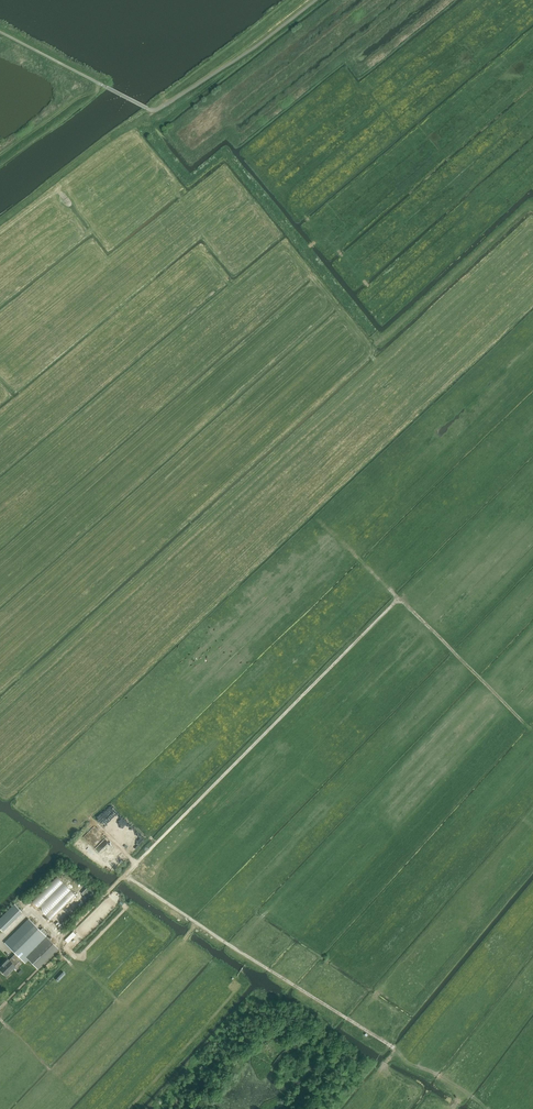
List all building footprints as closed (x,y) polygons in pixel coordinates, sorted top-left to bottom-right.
[(95,847),(106,837),(95,826),(87,834),(90,837),(87,839),(95,847)] [(58,876),(33,900),(51,919),(76,895),(58,876)] [(92,892),(87,887),(81,893),(87,898),(92,892)] [(3,965),(0,969),(7,976),(16,966),(16,965),(22,959),(25,962),(28,959),(38,969),(58,948),(48,938),(49,938),(48,937),(49,936),(42,929),(41,930),(29,918),(5,943),(16,954),(10,960),(8,958),(2,964),(3,965)]
